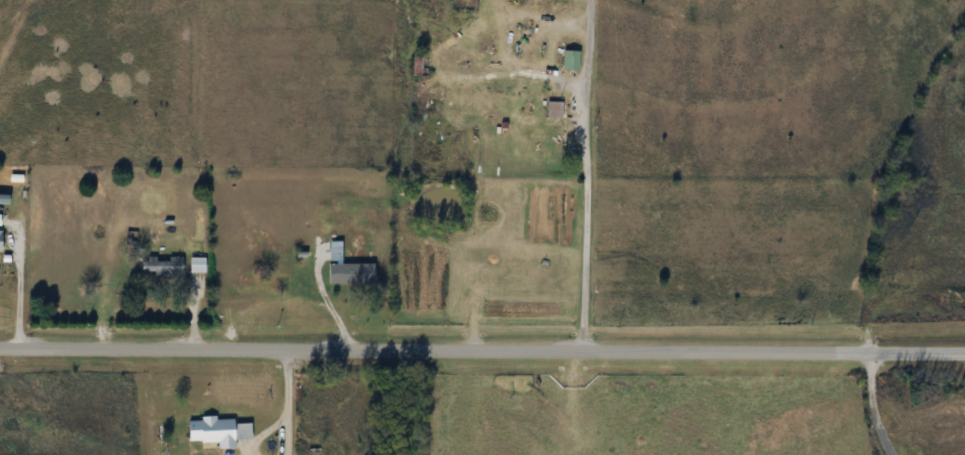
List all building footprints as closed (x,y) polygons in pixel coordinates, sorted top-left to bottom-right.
[(564,51),(564,70),(580,70),(580,51),(564,51)] [(413,75),(423,75),(423,53),(413,53),(413,75)] [(562,102),(548,102),(548,119),(562,119),(562,102)] [(9,253),(9,236),(0,236),(0,253),(9,253)] [(143,256),(142,274),(183,276),(184,257),(169,256),(169,261),(157,261),(157,257),(143,256)] [(205,258),(191,258),(191,272),(205,272),(205,258)] [(375,284),(375,264),(330,264),(330,284),(375,284)] [(189,419),(190,442),(219,441),(219,449),(236,448),(235,439),(252,439),(252,423),(235,424),(234,419),(189,419)] [(0,446),(0,454),(11,454),(11,446),(0,446)]
